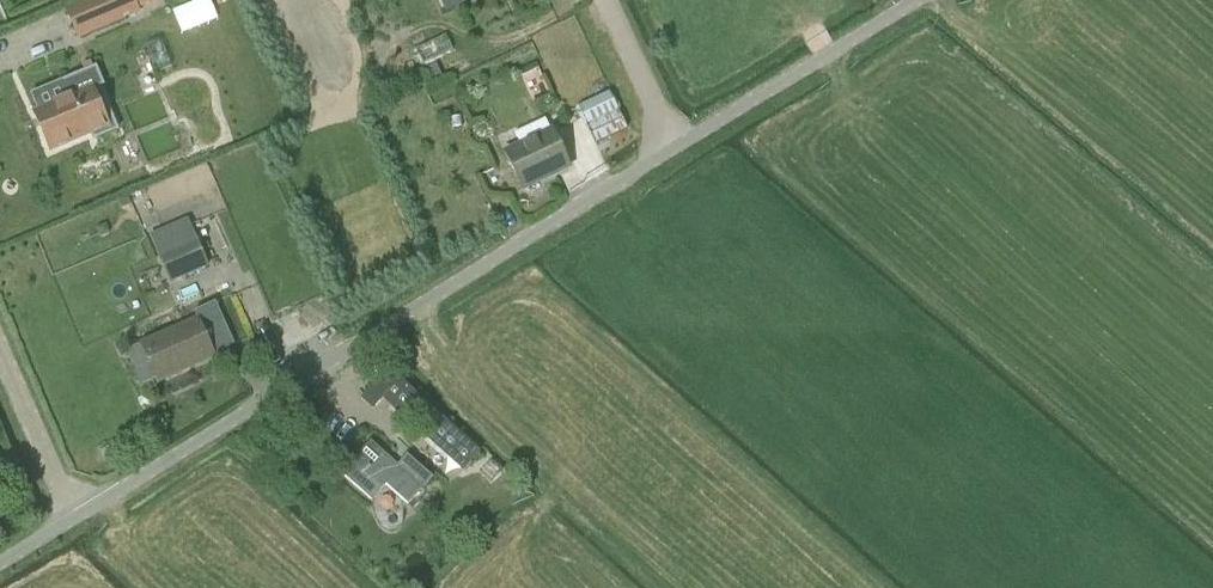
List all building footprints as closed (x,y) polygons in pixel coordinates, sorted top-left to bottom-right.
[(67,9),(78,35),(136,11),(135,9),(131,0),(88,0),(67,9)] [(135,9),(155,0),(131,0),(135,9)] [(535,62),(517,70),(520,76),(538,67),(535,62)] [(69,99),(34,114),(49,151),(90,133),(93,140),(117,129),(99,87),(103,85),(95,66),(61,81),(69,99)] [(609,93),(578,107),(586,125),(617,111),(609,93)] [(617,111),(586,125),(594,143),(625,128),(617,111)] [(460,117),(451,118),(453,128),(462,127),(460,117)] [(542,173),(567,161),(552,131),(505,153),(521,188),(544,177),(542,173)] [(189,224),(152,240),(170,282),(207,266),(189,224)] [(197,312),(195,313),(197,318),(213,354),(232,346),(228,337),(213,304),(197,312)] [(197,318),(139,344),(155,379),(192,362),(194,366),(215,357),(213,354),(197,318)] [(390,421),(410,398),(382,374),(369,389),(366,386),(349,404),(361,414),(370,404),(390,421)] [(480,452),(442,418),(424,438),(462,472),(480,452)] [(407,455),(398,466),(371,442),(341,475),(370,501),(384,485),(407,505),(431,477),(407,455)]
